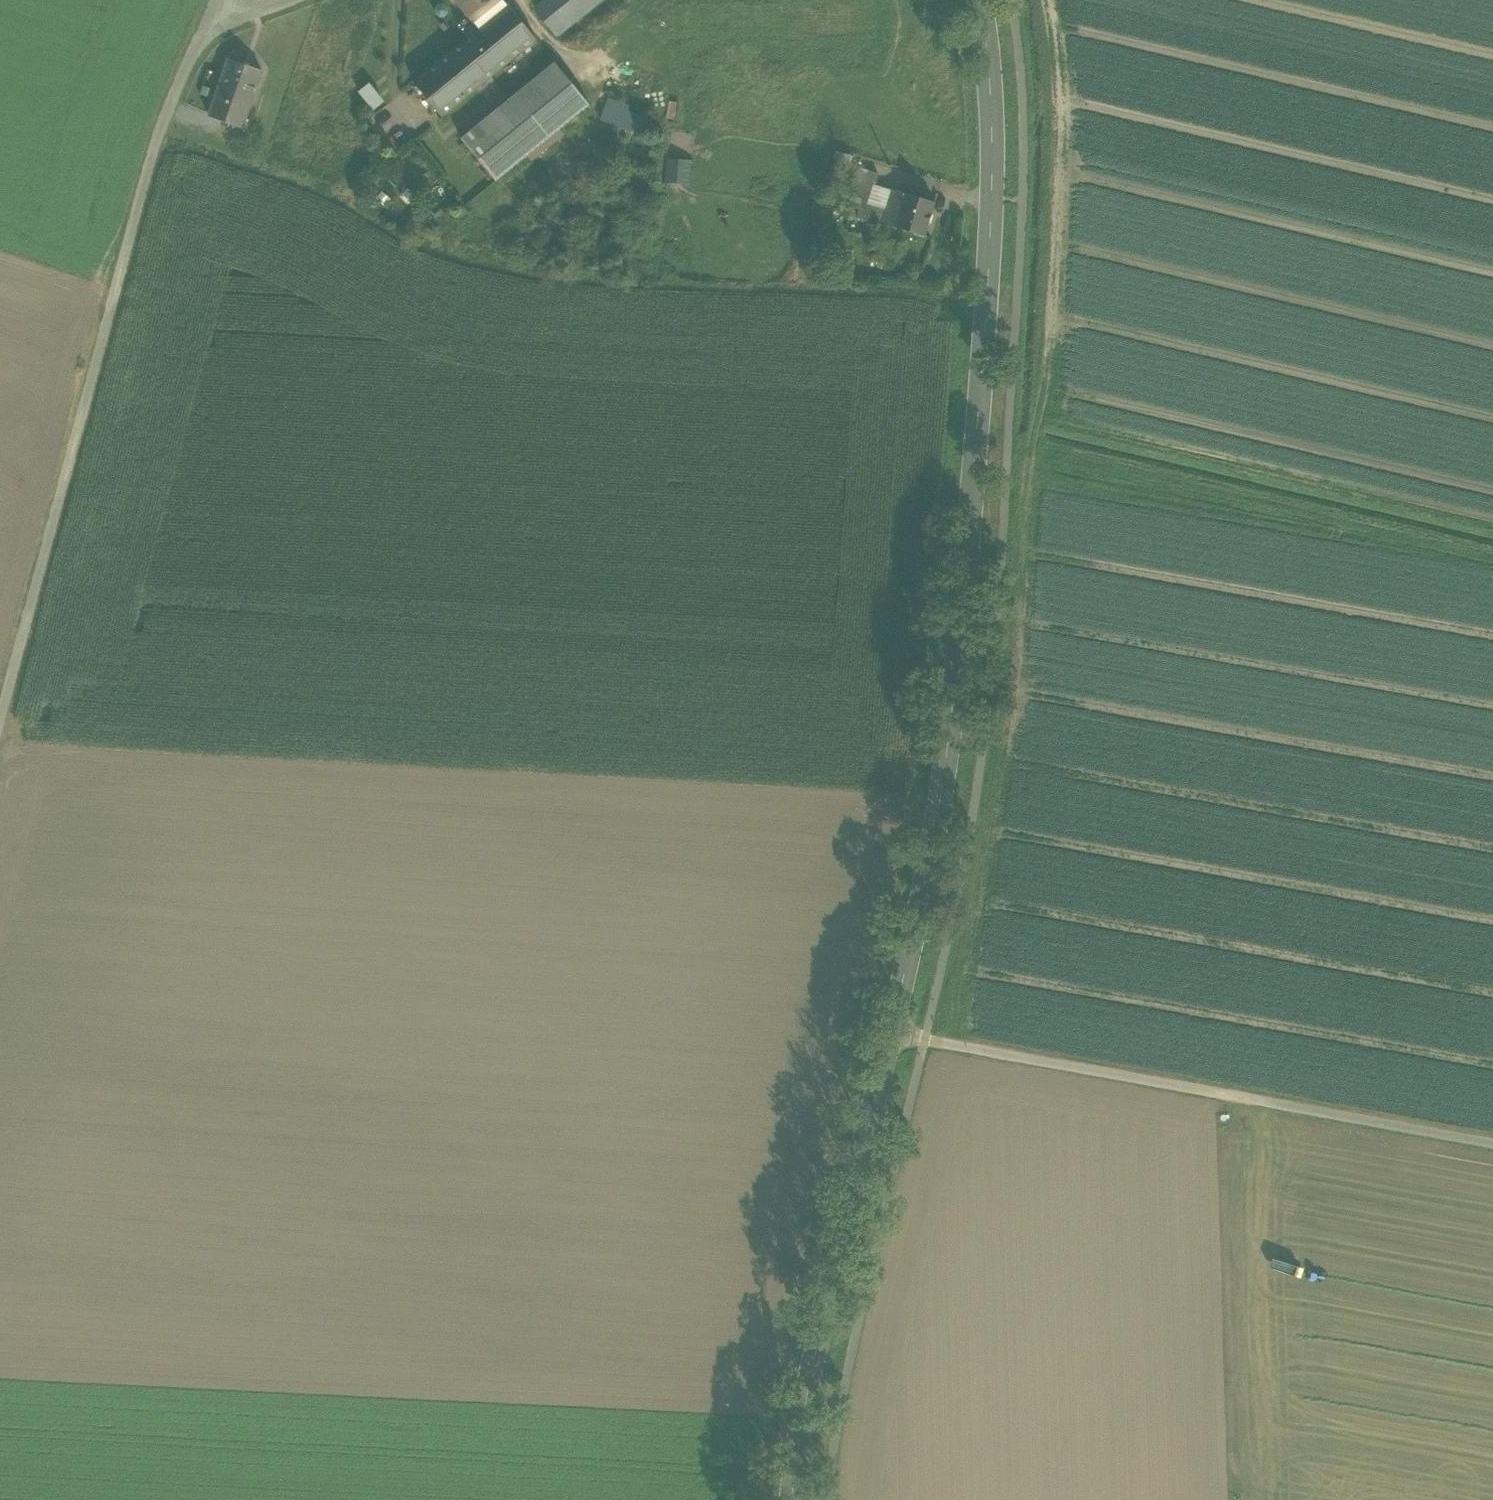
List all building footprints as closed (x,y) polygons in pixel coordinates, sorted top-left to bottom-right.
[(478,30),(508,6),(503,0),(454,0),(468,17),(478,30)] [(535,10),(555,34),(586,10),(578,0),(547,0),(535,10)] [(586,10),(598,0),(578,0),(586,10)] [(467,39),(413,83),(440,116),(535,40),(508,6),(478,30),(467,39)] [(478,30),(468,17),(456,26),(467,39),(478,30)] [(261,71),(228,60),(215,96),(249,108),(261,71)] [(585,104),(551,62),(458,139),(492,181),(585,104)] [(383,102),(368,84),(358,91),(373,110),(383,102)] [(249,108),(215,96),(208,117),(241,128),(249,108)] [(605,98),(602,106),(624,115),(623,117),(644,125),(646,119),(625,111),(627,106),(605,98)] [(624,115),(602,106),(597,119),(619,128),(620,125),(623,117),(624,115)] [(644,125),(623,117),(620,125),(640,134),(644,125)] [(666,181),(690,182),(691,158),(666,157),(666,181)] [(878,174),(857,168),(850,194),(865,198),(861,209),(859,217),(883,225),(893,191),(875,186),(878,174)] [(935,203),(893,190),(893,191),(883,225),(925,237),(935,203)] [(846,205),(861,209),(865,198),(850,194),(846,205)]
